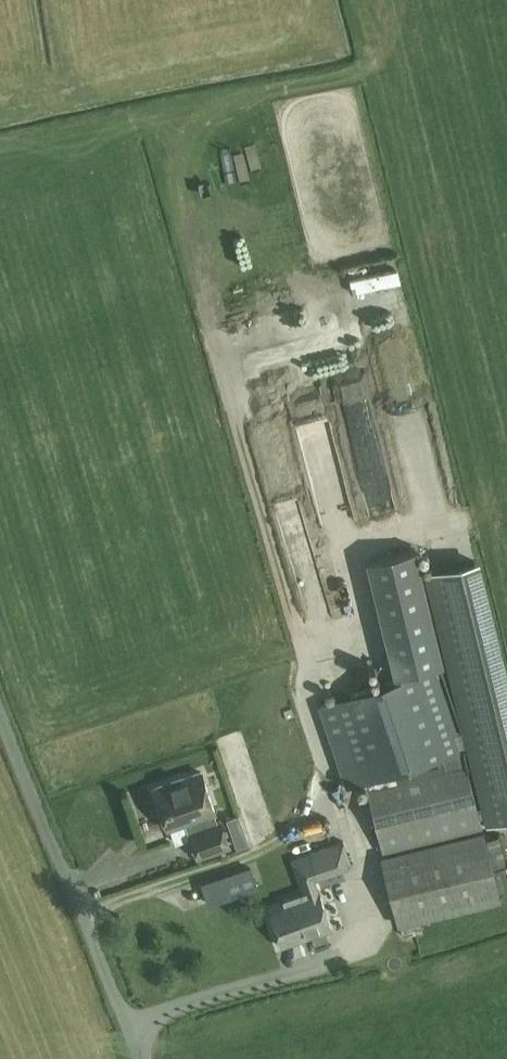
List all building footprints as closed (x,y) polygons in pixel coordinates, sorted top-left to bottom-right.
[(411,398),(404,350),(389,352),(384,317),(364,320),(376,403),(411,398)] [(362,390),(337,391),(339,422),(364,420),(362,390)] [(347,788),(443,756),(462,750),(468,748),(441,665),(444,665),(416,549),(367,560),(396,680),(319,706),(347,788)] [(506,820),(506,694),(473,560),(425,573),(488,824),(506,820)] [(465,758),(462,750),(443,756),(445,763),(367,784),(383,854),(482,829),(465,758)] [(198,856),(229,846),(220,821),(217,822),(214,812),(215,812),(201,772),(154,788),(168,828),(189,821),(192,831),(190,832),(198,856)] [(238,815),(225,819),(235,847),(247,843),(238,815)] [(500,900),(483,831),(380,856),(398,926),(500,900)] [(299,883),(314,878),(352,865),(343,841),(290,859),(299,883)] [(250,868),(199,886),(205,905),(256,887),(250,868)] [(302,893),(293,897),(268,905),(282,947),(332,929),(319,893),(314,878),(299,883),(302,893)]
